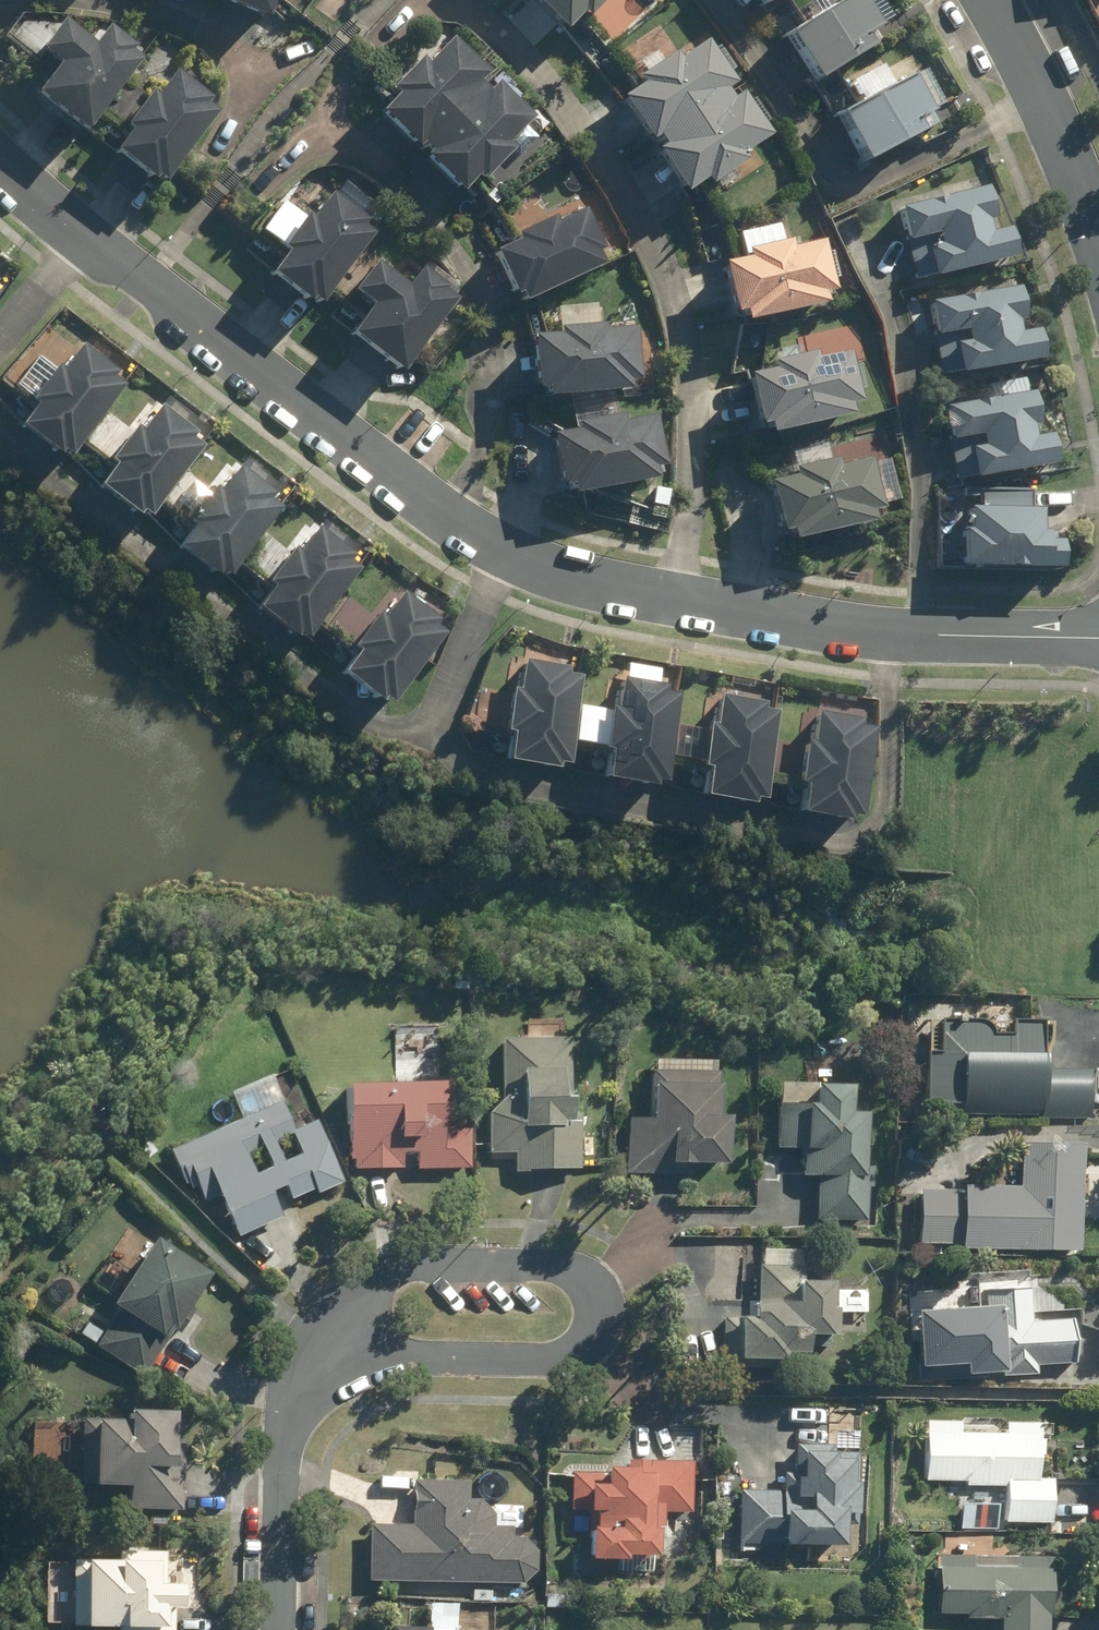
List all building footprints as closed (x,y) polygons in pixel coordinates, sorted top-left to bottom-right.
[(223,0),(220,8),(266,24),(275,0),(222,0),(223,0)] [(561,36),(581,17),(587,23),(610,0),(526,0),(527,1),(506,20),(532,47),(552,27),(561,36)] [(765,12),(780,0),(756,0),(765,12)] [(782,36),(813,91),(874,56),(867,42),(880,35),(861,0),(846,0),(782,36)] [(56,70),(32,100),(82,139),(144,59),(107,30),(93,48),(60,23),(36,55),(56,70)] [(398,96),(376,116),(412,157),(420,151),(425,156),(419,162),(455,202),(480,179),(482,182),(511,156),(504,149),(532,123),(498,85),(487,95),(479,85),(491,75),(457,37),(423,68),(419,64),(392,89),(398,96)] [(641,87),(617,104),(685,199),(705,184),(709,189),(748,162),(745,158),(771,140),(741,98),(732,104),(724,92),(735,85),(706,44),(678,64),(670,52),(634,77),(641,87)] [(121,128),(129,134),(111,157),(149,187),(154,181),(162,187),(221,109),(175,74),(156,99),(148,93),(121,128)] [(912,79),(835,118),(862,170),(938,131),(912,79)] [(986,193),(899,211),(906,244),(924,241),(933,282),(1014,265),(1007,231),(995,233),(986,193)] [(310,220),(285,201),(261,231),(287,251),(265,278),(306,309),(310,304),(319,311),(374,240),(362,230),(367,224),(330,195),(310,220)] [(518,300),(521,307),(607,266),(582,215),(558,226),(554,218),(515,237),(518,244),(490,258),(512,303),(518,300)] [(747,253),(749,260),(719,267),(731,319),(740,317),(743,328),(836,306),(822,243),(792,250),(790,243),(747,253)] [(376,264),(353,294),(372,309),(347,341),(397,379),(458,301),(420,272),(407,288),(376,264)] [(1019,292),(931,304),(936,342),(954,339),(959,379),(1042,368),(1038,336),(1025,338),(1019,292)] [(633,331),(529,339),(533,401),(637,394),(633,331)] [(106,408),(120,389),(125,381),(78,348),(61,371),(26,347),(1,383),(35,408),(16,434),(56,463),(61,457),(68,462),(80,445),(106,408)] [(770,374),(745,379),(756,431),(766,429),(768,440),(852,422),(849,411),(859,409),(848,360),(816,367),(813,354),(768,363),(770,374)] [(1032,395),(943,408),(948,442),(968,439),(974,481),(1055,469),(1051,437),(1038,439),(1032,395)] [(106,408),(80,445),(111,467),(93,493),(142,527),(158,504),(185,466),(201,443),(146,404),(131,426),(106,408)] [(576,433),(548,437),(556,496),(653,483),(651,470),(659,469),(653,421),(623,425),(622,419),(575,425),(576,433)] [(791,481),(765,486),(775,537),(788,534),(790,544),(870,529),(867,512),(880,510),(871,464),(833,471),(831,462),(789,470),(791,481)] [(185,466),(158,504),(192,528),(174,554),(215,583),(218,578),(228,585),(241,567),(264,534),(279,512),(269,505),(275,496),(237,470),(222,492),(185,466)] [(1039,515),(969,511),(968,532),(961,531),(959,572),(1058,577),(1060,535),(1038,533),(1039,515)] [(264,534),(241,567),(272,589),(252,617),(292,645),(297,638),(307,645),(318,630),(343,594),(363,566),(311,530),(293,555),(264,534)] [(343,594),(318,630),(354,655),(337,680),(388,716),(447,631),(399,597),(381,622),(343,594)] [(573,703),(579,670),(524,660),(518,690),(508,688),(501,731),(508,732),(503,761),(560,771),(565,742),(573,703)] [(660,789),(679,688),(615,676),(609,709),(573,703),(565,742),(606,749),(601,779),(660,789)] [(712,722),(705,721),(698,770),(705,771),(702,795),(762,804),(777,702),(717,693),(712,722)] [(859,720),(814,715),(813,726),(806,726),(805,740),(800,740),(795,785),(799,785),(796,817),(858,822),(873,727),(858,726),(859,720)] [(528,1036),(506,1035),(504,1091),(512,1091),(511,1120),(501,1119),(500,1152),(517,1153),(516,1167),(583,1170),(585,1129),(579,1129),(581,1092),(567,1091),(568,1080),(574,1080),(576,1018),(529,1016),(528,1036)] [(962,1111),(970,1111),(1092,1119),(1096,1068),(1051,1065),(1052,1054),(966,1048),(962,1111)] [(652,1114),(631,1114),(630,1172),(685,1174),(685,1158),(733,1160),(735,1112),(725,1112),(727,1060),(653,1058),(652,1114)] [(243,1119),(174,1148),(191,1191),(200,1187),(207,1203),(225,1196),(242,1236),(289,1216),(278,1190),(289,1186),(294,1197),(318,1186),(320,1191),(346,1180),(321,1120),(311,1124),(288,1070),(232,1093),(243,1119)] [(452,1080),(352,1079),(351,1167),(408,1168),(409,1151),(422,1152),(422,1168),(473,1169),(474,1128),(451,1127),(452,1080)] [(857,1082),(783,1080),(781,1147),(806,1147),(805,1175),(819,1175),(818,1219),(871,1221),(874,1110),(856,1109),(857,1082)] [(1083,1250),(1087,1144),(1025,1142),(1023,1192),(919,1189),(917,1244),(1083,1250)] [(145,1376),(214,1273),(160,1237),(116,1304),(123,1308),(109,1329),(91,1318),(81,1333),(145,1376)] [(724,1313),(721,1365),(782,1369),(782,1357),(793,1358),(794,1350),(818,1352),(819,1333),(844,1334),(845,1306),(841,1306),(843,1277),(805,1275),(807,1251),(763,1248),(759,1302),(747,1302),(746,1315),(724,1313)] [(1080,1320),(1033,1319),(1034,1289),(991,1288),(990,1314),(939,1312),(938,1359),(962,1359),(962,1367),(1004,1368),(1004,1374),(1039,1375),(1040,1362),(1079,1363),(1080,1320)] [(134,1416),(83,1414),(81,1479),(131,1481),(130,1508),(186,1510),(188,1465),(180,1464),(182,1407),(134,1405),(134,1416)] [(1045,1437),(926,1430),(924,1481),(1009,1485),(1007,1521),(1055,1524),(1057,1479),(1042,1478),(1045,1437)] [(731,1532),(741,1532),(740,1542),(849,1544),(849,1512),(865,1512),(866,1482),(860,1482),(861,1449),(798,1448),(798,1471),(786,1470),(785,1491),(741,1490),(741,1511),(731,1511),(731,1532)] [(696,1459),(632,1456),(632,1465),(612,1464),(612,1474),(574,1472),(571,1529),(591,1530),(590,1557),(633,1560),(634,1551),(662,1552),(664,1513),(693,1514),(696,1459)] [(370,1521),(368,1580),(537,1584),(538,1537),(521,1537),(522,1508),(492,1508),(493,1497),(471,1497),(472,1478),(419,1477),(418,1522),(370,1521)] [(994,1496),(973,1494),(971,1527),(993,1528),(994,1496)] [(75,1556),(72,1621),(120,1624),(119,1629),(179,1629),(181,1606),(191,1607),(192,1583),(170,1582),(171,1552),(120,1549),(119,1558),(75,1556)] [(946,1555),(944,1612),(969,1613),(969,1619),(1003,1620),(1003,1629),(1055,1629),(1057,1558),(946,1555)] [(429,1626),(394,1625),(393,1629),(497,1629),(463,1628),(464,1604),(429,1603),(429,1626)]
